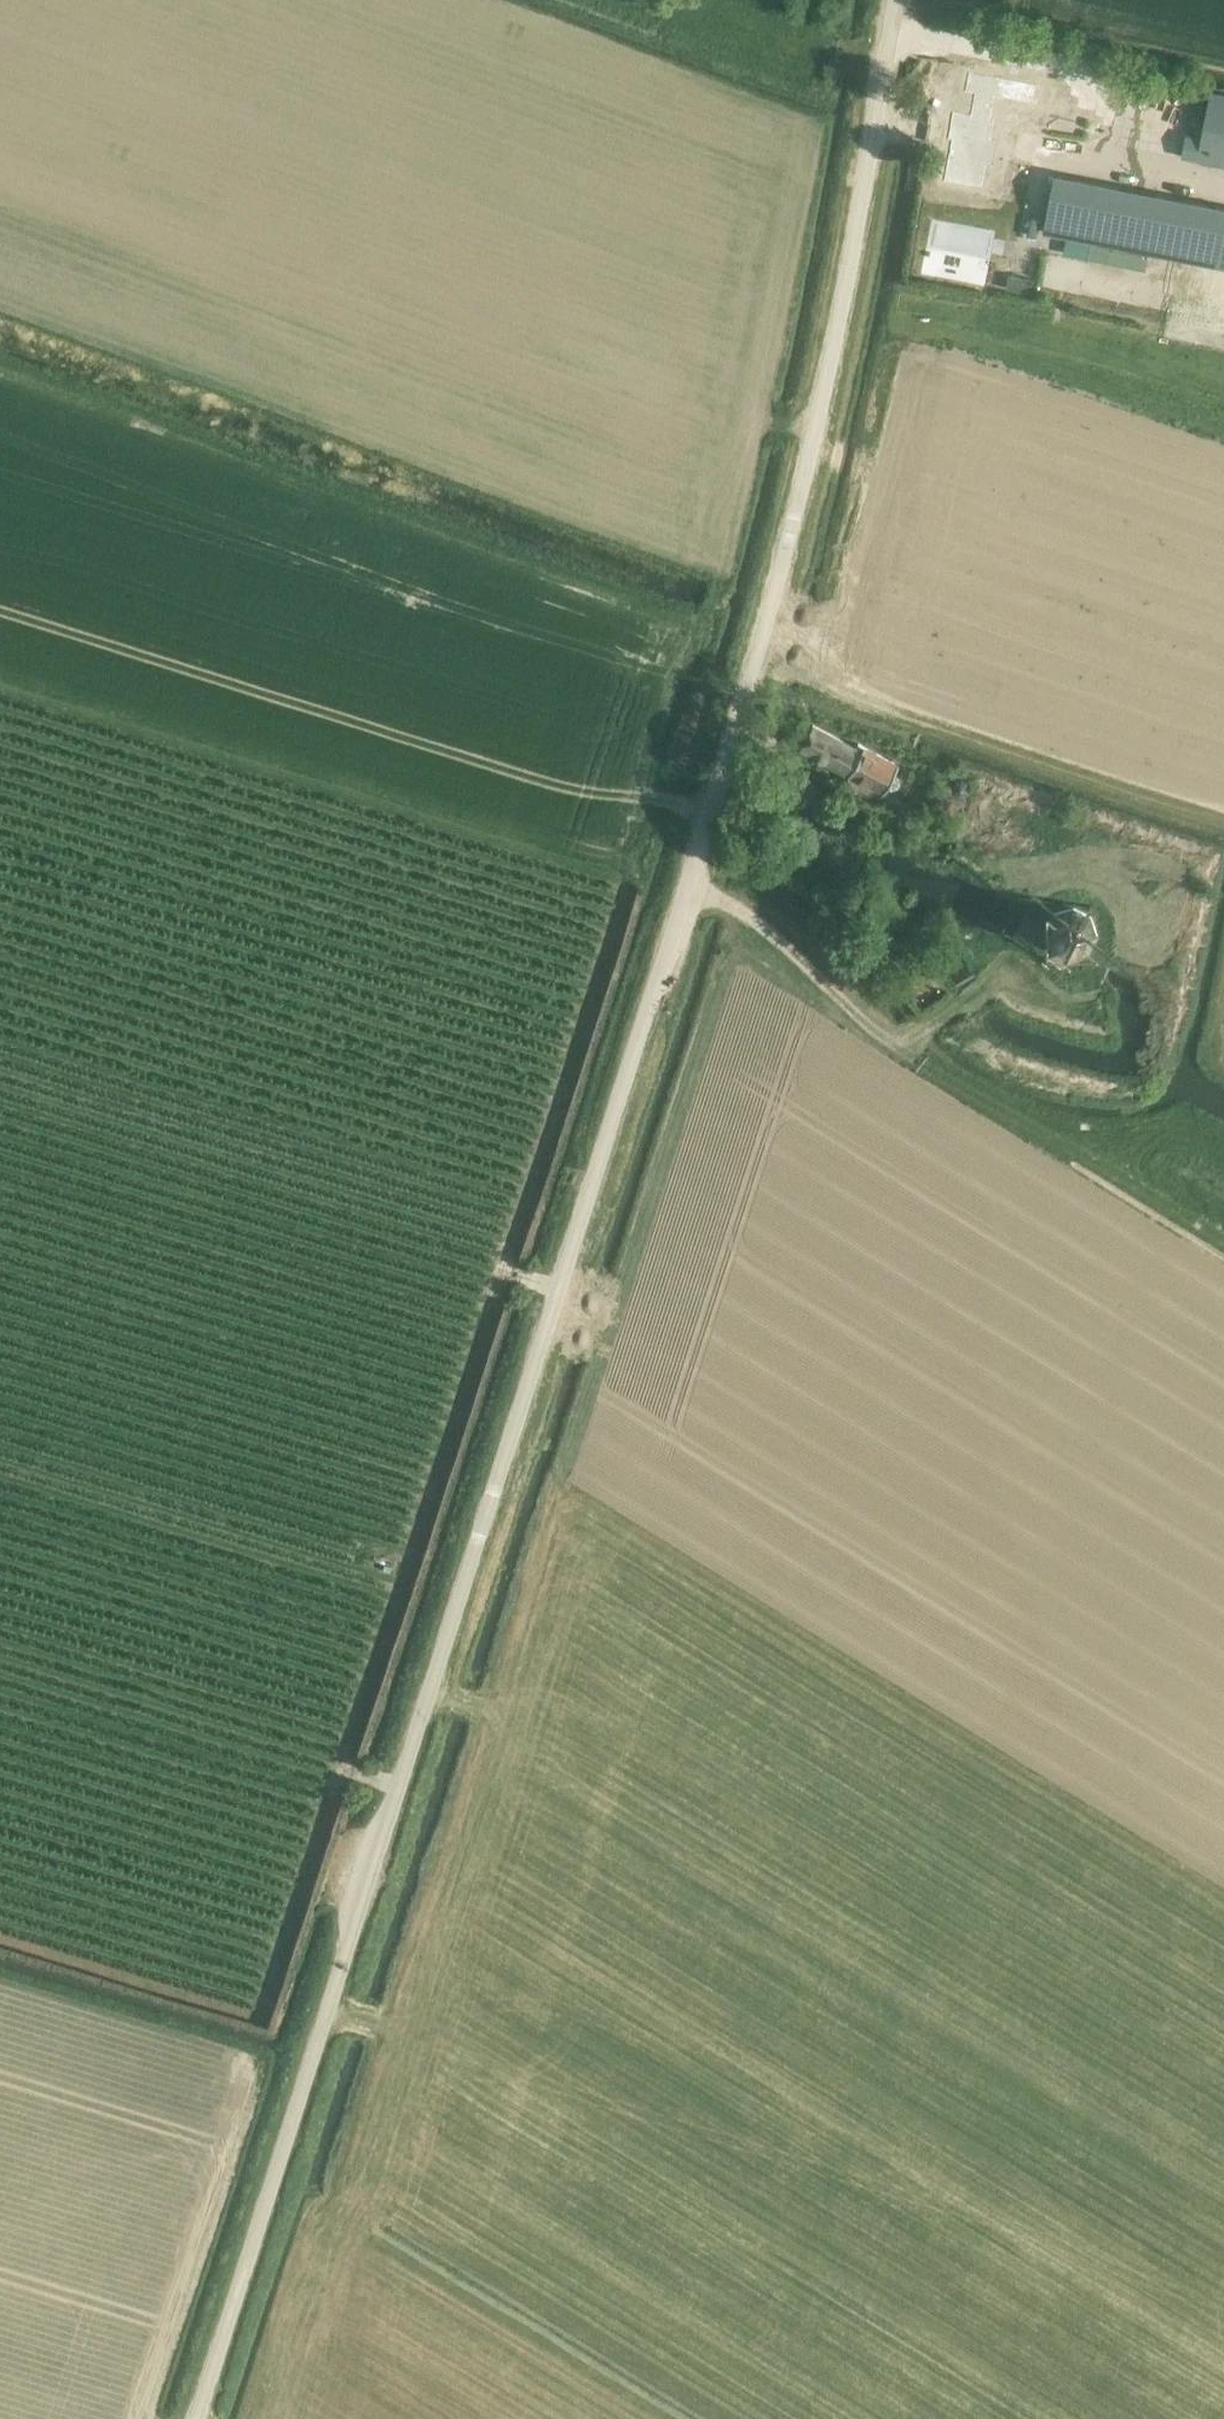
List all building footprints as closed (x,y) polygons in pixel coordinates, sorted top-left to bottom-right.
[(942,185),(980,192),(984,171),(991,172),(996,147),(989,146),(993,124),(989,124),(993,103),(1035,111),(1039,91),(967,77),(964,97),(973,99),(969,120),(951,117),(946,144),(950,144),(942,185)] [(1086,121),(1107,125),(1113,97),(1092,93),(1086,121)] [(1212,94),(1202,137),(1187,134),(1183,157),(1223,166),(1223,96),(1212,94)] [(1081,180),(1057,175),(1046,233),(1077,239),(1075,251),(1085,253),(1088,241),(1093,242),(1089,261),(1109,265),(1112,246),(1223,269),(1223,210),(1081,180)] [(859,743),(856,748),(812,725),(800,748),(848,774),(847,776),(855,780),(851,787),(865,795),(876,792),(882,795),(898,765),(859,743)] [(1046,931),(1049,941),(1052,950),(1070,960),(1089,955),(1095,937),(1090,919),(1074,908),(1055,914),(1046,931)]
